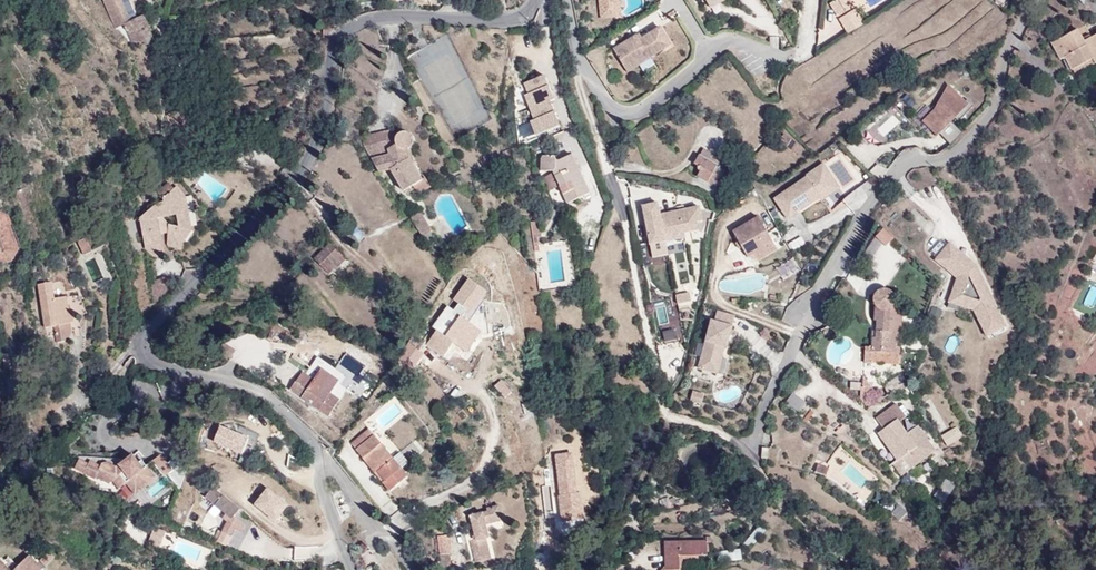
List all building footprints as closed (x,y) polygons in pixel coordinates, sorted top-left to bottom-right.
[(117,28),(126,25),(133,41),(145,42),(146,45),(155,41),(145,16),(138,19),(131,0),(104,0),(117,28)] [(605,16),(619,13),(617,0),(602,0),(605,16)] [(853,7),(849,0),(835,0),(830,3),(838,16),(853,7)] [(848,32),(862,23),(854,9),(840,18),(848,32)] [(649,53),(651,57),(672,43),(661,26),(641,39),(638,35),(614,49),(625,68),(649,53)] [(1094,62),(1095,64),(1095,63),(1095,35),(1084,41),(1078,29),(1053,43),(1061,59),(1066,56),(1073,70),(1093,59),(1094,62)] [(628,72),(651,57),(649,53),(625,68),(628,72)] [(1075,73),(1094,62),(1093,59),(1073,70),(1075,73)] [(939,134),(950,145),(962,133),(951,122),(954,118),(957,121),(973,105),(967,99),(963,103),(962,101),(963,100),(951,88),(941,98),(945,102),(934,114),(932,112),(923,121),(930,128),(932,127),(934,129),(932,131),(936,136),(939,134)] [(945,102),(941,98),(929,110),(925,106),(912,120),(928,135),(932,131),(934,129),(932,127),(930,128),(923,121),(932,112),(934,114),(945,102)] [(542,120),(527,126),(532,140),(548,134),(542,120)] [(362,141),(363,145),(386,140),(389,149),(397,143),(397,141),(397,138),(398,135),(400,133),(402,132),(386,130),(366,135),(362,141)] [(386,140),(363,145),(364,146),(379,172),(391,170),(403,190),(422,179),(410,158),(408,148),(410,147),(413,144),(414,141),(413,137),(411,134),(409,133),(406,132),(402,132),(400,133),(398,135),(397,138),(397,141),(397,143),(389,149),(386,140)] [(799,154),(803,147),(785,134),(780,141),(799,154)] [(699,155),(707,160),(711,154),(702,149),(699,155)] [(590,192),(588,186),(582,173),(573,154),(557,161),(555,156),(543,155),(542,170),(554,171),(569,202),(590,192)] [(707,160),(699,155),(694,164),(698,166),(697,169),(698,171),(701,172),(698,177),(716,186),(721,177),(713,173),(717,166),(707,160)] [(812,196),(815,200),(820,196),(821,199),(838,187),(822,163),(819,166),(827,177),(826,178),(831,185),(818,194),(817,193),(812,196)] [(806,176),(773,199),(786,218),(799,210),(799,211),(815,200),(812,196),(817,193),(818,194),(831,185),(826,178),(827,177),(819,166),(805,175),(806,176)] [(582,173),(588,186),(592,183),(587,171),(582,173)] [(419,192),(431,186),(427,178),(415,184),(419,192)] [(156,205),(140,219),(146,248),(155,256),(164,254),(160,233),(168,232),(168,245),(180,246),(192,228),(186,196),(178,187),(163,199),(165,201),(156,205)] [(656,207),(641,210),(647,247),(661,244),(660,240),(680,237),(694,235),(693,227),(699,226),(697,213),(657,219),(656,207)] [(769,213),(775,223),(780,220),(774,210),(769,213)] [(0,262),(12,258),(16,249),(7,223),(9,223),(6,216),(0,213),(0,261),(0,262)] [(773,242),(758,216),(733,231),(748,257),(754,253),(773,242)] [(879,242),(886,247),(895,237),(885,228),(869,248),(872,251),(879,242)] [(87,237),(78,242),(84,254),(92,250),(87,237)] [(951,241),(945,249),(968,268),(973,277),(982,273),(977,264),(951,241)] [(758,260),(777,249),(773,242),(754,253),(758,260)] [(329,243),(314,259),(330,274),(334,269),(336,270),(346,258),(329,243)] [(1007,324),(982,273),(973,277),(968,268),(945,249),(937,258),(959,276),(949,306),(959,309),(961,303),(976,308),(989,333),(1007,324)] [(775,266),(784,280),(801,270),(792,256),(775,266)] [(483,305),(486,301),(482,299),(487,292),(469,279),(454,300),(460,304),(454,311),(453,310),(444,321),(440,317),(433,327),(437,330),(427,344),(443,357),(451,347),(448,344),(450,341),(454,343),(463,350),(476,332),(479,336),(490,334),(489,325),(478,327),(479,302),(483,305)] [(52,282),(39,284),(46,327),(55,326),(58,342),(67,341),(72,332),(71,322),(74,322),(72,310),(68,310),(66,297),(55,299),(52,282)] [(373,290),(365,300),(378,311),(386,300),(373,290)] [(870,364),(900,365),(900,353),(899,353),(900,332),(894,332),(895,306),(892,306),(894,303),(894,300),(893,295),(889,291),(885,290),(881,290),(877,292),(874,296),(874,302),(876,307),(875,307),(874,321),(877,321),(876,331),(872,331),(872,347),(865,347),(864,366),(870,366),(870,364)] [(483,305),(479,302),(478,327),(489,325),(486,301),(483,305)] [(448,306),(440,317),(444,321),(453,310),(448,306)] [(733,327),(736,316),(720,310),(717,322),(733,327)] [(728,348),(733,327),(717,322),(713,321),(700,369),(719,374),(725,352),(722,351),(723,346),(726,347),(728,348)] [(680,326),(664,331),(667,341),(683,336),(680,326)] [(466,352),(479,336),(476,332),(463,350),(466,352)] [(224,342),(217,353),(229,361),(236,350),(224,342)] [(303,372),(291,389),(328,416),(339,400),(330,393),(339,381),(322,369),(314,380),(303,372)] [(495,386),(505,398),(512,393),(501,380),(495,386)] [(703,404),(706,396),(694,392),(692,401),(703,404)] [(794,393),(788,403),(801,411),(807,401),(794,393)] [(879,433),(883,439),(888,436),(912,469),(937,450),(919,425),(908,433),(900,422),(907,417),(897,404),(877,418),(885,429),(879,433)] [(244,456),(252,438),(223,425),(215,443),(244,456)] [(958,427),(943,436),(948,445),(964,437),(958,427)] [(408,476),(402,468),(394,458),(375,434),(373,435),(368,429),(352,443),(375,473),(378,470),(386,480),(383,483),(390,491),(408,476)] [(888,436),(883,439),(899,461),(895,464),(903,475),(912,469),(888,436)] [(1039,454),(1050,451),(1048,441),(1036,443),(1039,454)] [(399,454),(406,464),(420,454),(412,444),(399,454)] [(562,521),(587,519),(584,492),(579,493),(576,451),(557,453),(562,521)] [(146,466),(136,453),(120,465),(110,460),(106,461),(104,464),(94,459),(92,462),(83,458),(79,467),(100,476),(100,474),(114,480),(118,477),(123,485),(131,479),(140,491),(160,475),(163,478),(173,471),(160,455),(146,466)] [(394,458),(402,468),(406,464),(399,454),(394,458)] [(375,473),(383,483),(386,480),(378,470),(375,473)] [(277,522),(292,505),(270,486),(255,504),(277,522)] [(227,546),(236,529),(241,533),(246,526),(236,517),(241,510),(215,488),(207,498),(227,515),(224,518),(229,522),(224,533),(220,531),(217,538),(220,540),(219,542),(227,546)] [(487,511),(470,516),(476,539),(470,541),(475,562),(491,558),(486,538),(489,537),(485,524),(502,520),(499,505),(487,508),(487,511)] [(439,553),(449,552),(451,552),(449,535),(438,536),(439,553)] [(665,542),(665,569),(664,569),(680,569),(679,554),(707,554),(706,541),(665,542)] [(451,568),(449,552),(439,553),(441,569),(451,568)] [(44,569),(30,557),(17,569),(44,569)] [(0,561),(0,569),(9,569),(0,561)]
